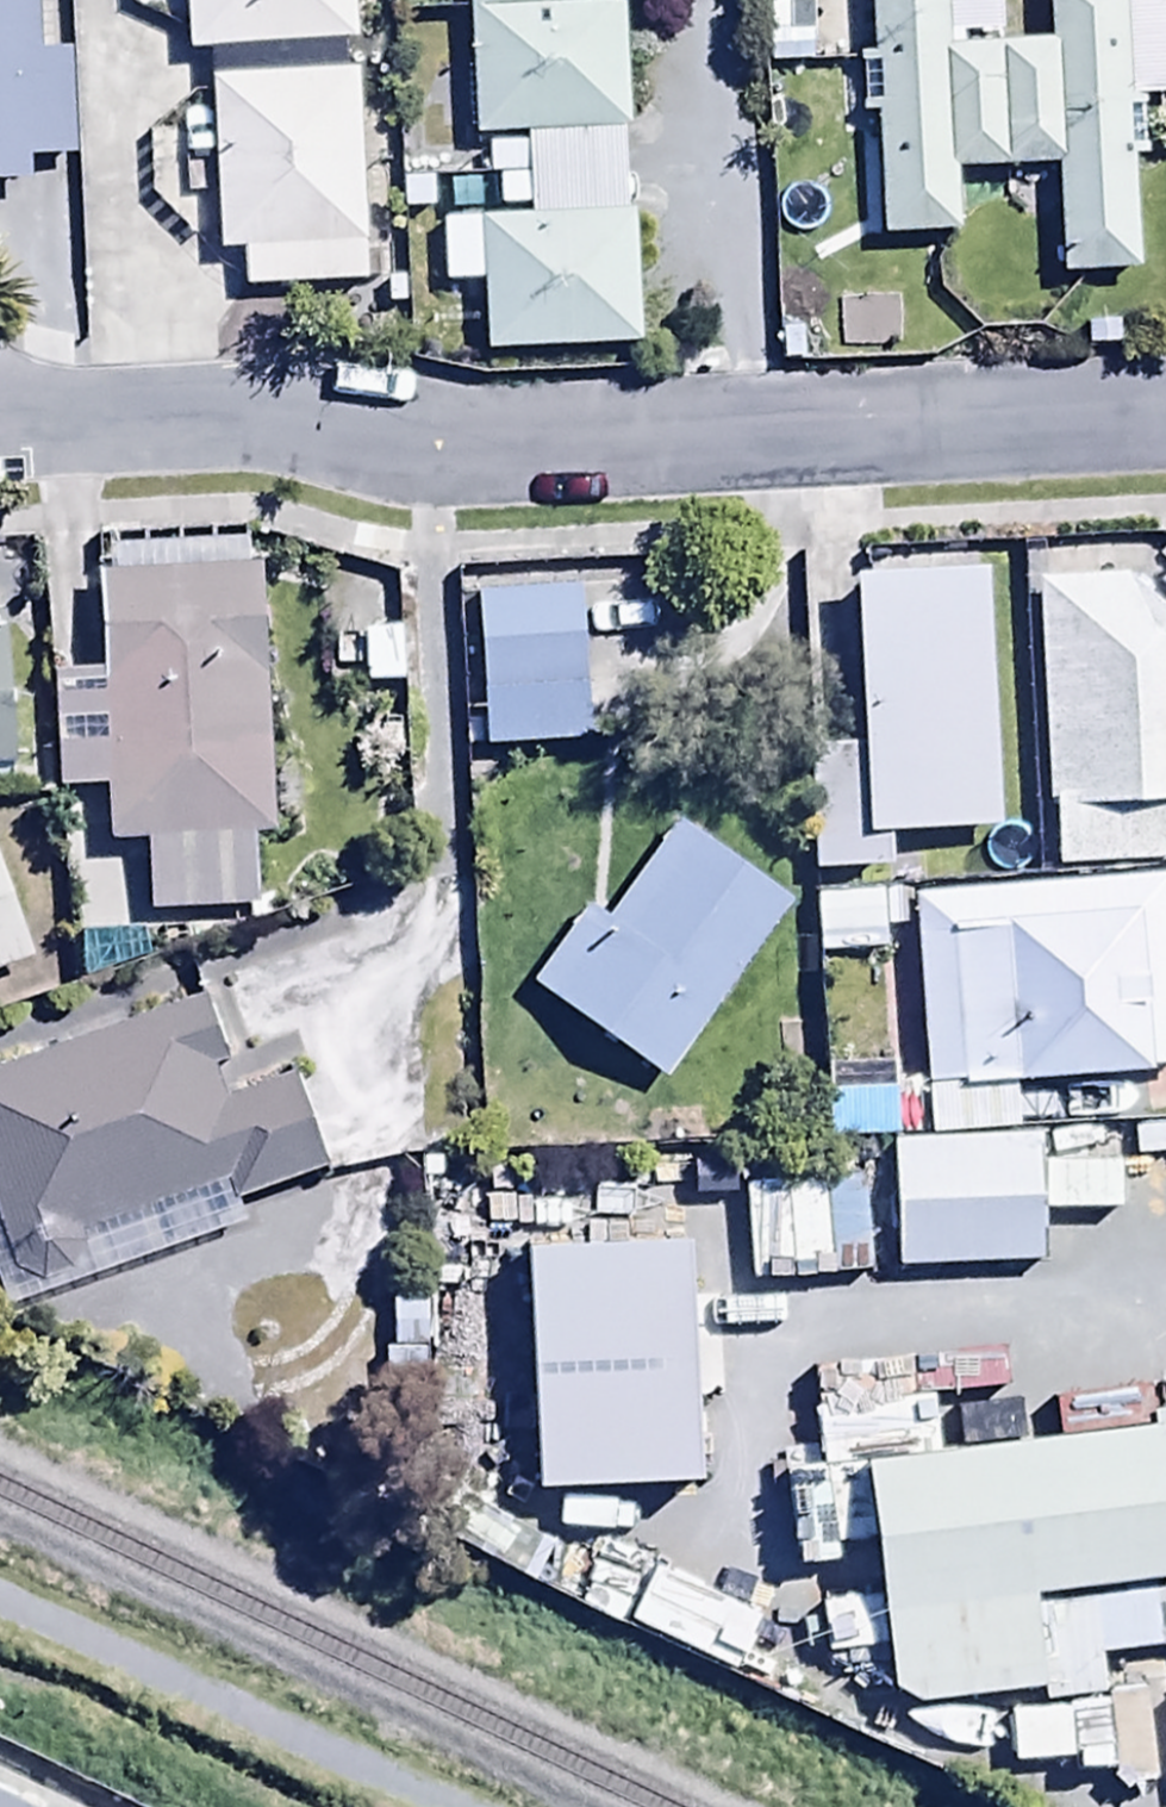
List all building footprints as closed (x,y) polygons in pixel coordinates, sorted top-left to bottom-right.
[(25,182),(25,159),(74,158),(71,52),(35,53),(34,0),(0,0),(0,182),(25,182)] [(187,50),(354,43),(352,0),(185,0),(187,50)] [(626,7),(626,0),(467,0),(467,11),(626,7)] [(875,116),(878,238),(954,236),(952,170),(1056,167),(1059,278),(1135,276),(1131,160),(1145,160),(1143,98),(1165,95),(1165,0),(1124,2),(1124,0),(1048,0),(1049,43),(1000,44),(998,0),(868,0),(870,54),(856,55),(858,117),(875,116)] [(626,7),(467,11),(471,134),(524,133),(630,130),(626,7)] [(355,73),(210,77),(214,254),(240,253),(241,289),(360,286),(355,73)] [(527,218),(632,215),(630,130),(524,133),(525,147),(484,148),(485,177),(495,177),(496,209),(527,208),(527,218)] [(632,215),(527,218),(440,221),(442,288),(481,287),(483,354),(636,350),(632,215)] [(245,566),(244,542),(97,548),(102,671),(51,673),(56,790),(103,788),(105,843),(143,841),(146,910),(257,905),(254,833),(271,832),(260,565),(245,566)] [(890,868),(889,833),(998,829),(990,569),(854,573),(859,743),(809,745),(813,870),(890,868)] [(1127,575),(1034,578),(1042,803),(1052,803),(1054,866),(1165,862),(1165,611),(1127,575)] [(582,585),(476,589),(482,746),(588,743),(582,585)] [(12,766),(5,635),(0,636),(0,767),(12,766)] [(587,909),(532,983),(664,1081),(796,904),(680,817),(603,921),(587,909)] [(34,962),(0,863),(0,974),(34,962)] [(910,896),(927,1123),(1165,1106),(1165,907),(1164,878),(910,896)] [(0,1066),(0,1296),(6,1313),(242,1227),(235,1207),(329,1173),(297,1085),(313,1079),(297,1034),(222,1062),(198,994),(0,1066)] [(854,1058),(842,1058),(842,1138),(893,1138),(893,1096),(881,1096),(881,1066),(854,1066),(854,1058)] [(1043,1139),(893,1141),(895,1268),(1044,1266),(1043,1238),(1119,1237),(1118,1187),(1043,1188),(1043,1139)] [(587,1400),(593,1435),(613,1432),(619,1466),(699,1453),(680,1334),(668,1336),(662,1298),(537,1318),(544,1360),(580,1355),(587,1400)] [(874,1535),(890,1708),(1040,1693),(1041,1707),(1102,1701),(1098,1658),(1165,1652),(1165,1408),(1150,1409),(1152,1429),(937,1449),(932,1393),(814,1405),(826,1540),(874,1535)] [(593,1435),(587,1400),(548,1406),(560,1478),(599,1471),(593,1435)] [(719,1620),(715,1598),(699,1504),(633,1516),(654,1631),(716,1620),(719,1620)] [(566,1528),(541,1579),(594,1604),(618,1554),(566,1528)] [(716,1620),(725,1672),(767,1664),(757,1607),(754,1591),(715,1598),(719,1620),(716,1620)] [(767,1605),(757,1607),(767,1664),(811,1657),(801,1599),(767,1605)] [(2,1806),(56,1806),(69,1780),(0,1747),(0,1806),(2,1806)]
